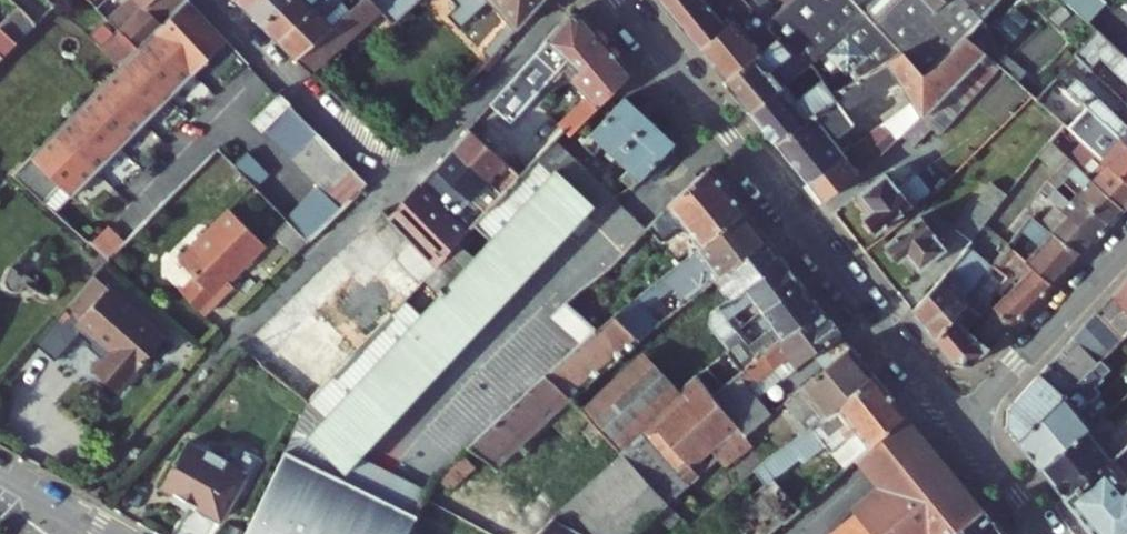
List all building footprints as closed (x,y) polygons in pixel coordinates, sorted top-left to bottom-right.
[(111,19),(125,33),(159,0),(130,0),(111,19)] [(192,0),(159,0),(125,33),(142,51),(192,0)] [(159,34),(199,75),(233,41),(212,19),(194,0),(192,0),(159,34)] [(249,8),(257,0),(241,0),(249,8)] [(249,8),(265,23),(289,0),(257,0),(249,8)] [(265,23),(284,42),(326,0),(289,0),(265,23)] [(344,0),(326,0),(284,42),(302,60),(341,26),(328,14),(344,0)] [(341,26),(302,60),(317,75),(384,13),(372,0),(371,0),(341,26)] [(399,5),(395,0),(372,0),(384,13),(397,26),(423,0),(405,0),(399,5)] [(452,16),(465,31),(494,5),(514,26),(493,50),(500,57),(551,0),(468,0),(452,16)] [(705,53),(753,8),(747,0),(740,0),(739,1),(738,0),(725,0),(723,1),(716,8),(709,0),(662,0),(705,53)] [(762,54),(729,81),(753,112),(789,84),(806,71),(813,66),(833,92),(837,98),(843,95),(850,92),(896,72),(912,50),(899,37),(861,0),(797,0),(790,8),(771,29),(780,39),(772,46),(762,54)] [(969,34),(987,16),(972,0),(861,0),(899,37),(912,50),(933,71),(952,51),(969,34)] [(987,16),(1002,0),(972,0),(987,16)] [(1082,18),(1099,0),(1064,0),(1082,18)] [(753,8),(705,53),(729,81),(762,54),(746,36),(755,28),(772,46),(780,39),(771,29),(753,8)] [(41,29),(22,11),(4,28),(24,46),(41,29)] [(586,17),(572,19),(507,92),(529,114),(566,72),(601,34),(586,17)] [(0,33),(0,55),(8,62),(24,46),(4,28),(0,33)] [(135,59),(133,60),(175,100),(199,75),(159,34),(142,51),(135,59)] [(576,139),(637,76),(601,34),(566,72),(594,101),(567,130),(576,139)] [(940,133),(1000,64),(969,34),(952,51),(933,71),(912,50),(896,72),(850,92),(856,99),(861,106),(900,89),(926,121),(938,131),(940,133)] [(1126,85),(1126,62),(1107,42),(1096,53),(1126,85)] [(133,60),(108,85),(151,125),(175,100),(133,60)] [(802,100),(789,84),(753,112),(777,143),(834,100),(837,98),(833,92),(813,66),(806,71),(811,73),(820,86),(802,100)] [(1054,81),(1116,139),(1126,149),(1126,111),(1124,108),(1114,119),(1064,71),(1054,81)] [(108,85),(84,109),(126,150),(151,125),(108,85)] [(837,98),(834,100),(777,143),(798,169),(833,143),(855,125),(845,112),(857,108),(865,118),(868,115),(861,106),(856,99),(850,92),(843,95),(837,98)] [(294,106),(285,96),(257,123),(266,133),(269,131),(294,106)] [(654,124),(630,101),(588,148),(597,156),(605,149),(618,161),(654,124)] [(294,106),(269,131),(295,164),(323,136),(294,106)] [(84,109),(60,133),(102,174),(126,150),(84,109)] [(1063,126),(1085,147),(1126,188),(1126,149),(1116,139),(1105,150),(1071,118),(1063,126)] [(913,152),(938,131),(926,121),(903,140),(913,152)] [(680,149),(654,124),(618,161),(634,176),(626,184),(632,190),(638,196),(643,190),(666,165),(680,149)] [(509,160),(476,127),(457,148),(491,181),(509,160)] [(60,133),(18,177),(48,205),(63,190),(75,201),(102,174),(60,133)] [(1075,157),(1052,135),(1045,145),(1067,166),(1069,164),(1075,157)] [(335,148),(323,136),(295,164),(306,177),(335,148)] [(844,156),(809,184),(825,204),(896,145),(891,139),(879,149),(868,137),(844,156)] [(526,177),(507,197),(489,217),(440,268),(430,281),(446,297),(471,270),(508,307),(590,218),(599,226),(623,200),(560,142),(526,177)] [(809,184),(844,156),(833,143),(798,169),(809,184)] [(1044,162),(1048,157),(1062,171),(1067,166),(1045,145),(1037,155),(1044,162)] [(1078,172),(1092,185),(1124,215),(1126,211),(1126,188),(1085,147),(1075,157),(1069,164),(1078,172)] [(335,148),(306,177),(318,190),(346,161),(335,148)] [(491,181),(457,148),(439,168),(473,201),(491,181)] [(237,170),(258,191),(272,176),(251,156),(237,170)] [(346,161),(318,190),(319,192),(329,202),(359,173),(346,161)] [(1053,181),(1061,189),(1078,172),(1069,164),(1067,166),(1062,171),(1053,181)] [(499,181),(503,185),(500,189),(507,197),(526,177),(514,165),(499,181)] [(651,199),(674,174),(666,165),(643,190),(651,199)] [(439,168),(393,220),(410,237),(440,268),(489,217),(477,205),(473,201),(439,168)] [(748,214),(715,170),(665,222),(672,232),(680,226),(696,245),(689,252),(693,257),(748,214)] [(359,173),(329,202),(340,215),(372,187),(359,173)] [(899,190),(887,176),(860,198),(872,213),(866,219),(869,223),(864,227),(872,236),(877,233),(878,235),(930,194),(916,175),(899,190)] [(1050,202),(1061,189),(1053,181),(1041,194),(1050,202)] [(992,184),(957,232),(971,243),(1007,195),(992,184)] [(496,193),(500,189),(495,185),(491,190),(496,193)] [(1124,215),(1092,185),(1076,203),(1108,232),(1124,215)] [(496,193),(491,190),(477,205),(489,217),(507,197),(500,189),(496,193)] [(58,215),(73,199),(63,190),(48,205),(58,215)] [(289,221),(310,241),(340,215),(329,202),(319,192),(289,221)] [(1076,203),(1064,216),(1069,221),(1095,245),(1108,232),(1076,203)] [(267,245),(229,211),(181,265),(198,281),(185,296),(210,318),(237,288),(233,284),(267,245)] [(715,281),(768,241),(748,214),(693,257),(644,294),(651,302),(686,276),(698,293),(715,281)] [(295,257),(310,241),(289,221),(287,218),(273,235),(295,257)] [(947,252),(921,219),(887,245),(890,250),(886,256),(894,266),(899,261),(909,260),(919,273),(947,252)] [(1080,261),(1095,245),(1069,221),(1053,238),(1080,261)] [(1017,258),(1043,230),(1035,223),(1009,251),(1017,258)] [(109,263),(126,248),(109,232),(93,248),(109,263)] [(368,288),(338,261),(247,353),(314,417),(430,281),(440,268),(410,237),(368,288)] [(1053,238),(1027,268),(1032,272),(1051,291),(1080,261),(1053,238)] [(785,263),(768,241),(715,281),(731,303),(785,263)] [(1017,258),(1009,251),(995,266),(1005,276),(1019,260),(1017,258)] [(963,253),(913,317),(934,343),(969,299),(988,274),(989,273),(963,253)] [(759,322),(803,287),(785,263),(731,303),(711,318),(708,333),(721,351),(736,340),(729,330),(752,313),(759,322)] [(995,266),(989,273),(988,274),(1000,286),(1005,276),(995,266)] [(471,270),(446,297),(425,321),(462,357),(508,307),(471,270)] [(1032,272),(993,314),(1010,332),(1051,291),(1032,272)] [(167,336),(97,278),(64,318),(77,328),(82,323),(113,349),(95,373),(121,394),(167,336)] [(1109,298),(1126,317),(1126,279),(1109,298)] [(741,377),(823,314),(803,287),(759,322),(770,337),(747,355),(736,340),(721,351),(741,377)] [(574,303),(597,330),(615,316),(590,289),(574,303)] [(1092,316),(1119,345),(1126,336),(1126,317),(1109,298),(1092,316)] [(969,299),(934,343),(953,366),(971,367),(1006,336),(969,299)] [(615,316),(635,341),(654,326),(634,301),(615,316)] [(581,344),(597,330),(574,303),(558,318),(581,344)] [(795,373),(842,338),(823,314),(741,377),(712,400),(738,432),(744,440),(768,422),(743,390),(752,382),(756,387),(787,363),(795,373)] [(597,330),(581,344),(549,372),(571,398),(635,341),(615,316),(597,330)] [(1107,357),(1119,345),(1092,316),(1080,329),(1107,357)] [(353,475),(462,357),(425,321),(315,441),(353,475)] [(1007,414),(1008,435),(1019,449),(1070,396),(1095,369),(1099,365),(1107,357),(1080,329),(1059,353),(1067,360),(1051,374),(1046,368),(1007,414)] [(738,432),(712,400),(741,377),(721,351),(692,374),(697,382),(681,397),(642,434),(674,471),(686,462),(691,468),(738,432)] [(821,375),(821,382),(784,410),(806,436),(875,380),(852,351),(821,375)] [(681,397),(643,354),(579,406),(605,437),(621,455),(642,434),(681,397)] [(1070,396),(1019,449),(1042,476),(1088,433),(1091,430),(1078,416),(1107,388),(1101,381),(1107,375),(1099,365),(1095,369),(1070,396)] [(571,398),(549,372),(472,439),(497,463),(551,416),(571,438),(581,430),(595,446),(605,437),(579,406),(571,398)] [(864,456),(906,420),(875,380),(806,436),(764,470),(774,482),(774,483),(777,482),(801,464),(803,467),(824,451),(830,458),(850,441),(864,456)] [(864,456),(854,465),(879,489),(909,464),(909,456),(916,452),(927,446),(906,420),(864,456)] [(1042,476),(1065,505),(1126,449),(1126,421),(1099,446),(1088,433),(1042,476)] [(738,432),(691,468),(699,478),(718,463),(726,474),(754,452),(744,440),(738,432)] [(850,441),(830,458),(843,474),(854,465),(864,456),(850,441)] [(204,456),(187,446),(162,489),(203,512),(200,517),(220,528),(248,482),(226,468),(227,463),(207,452),(204,456)] [(923,457),(938,477),(946,471),(927,446),(916,452),(923,457)] [(1065,505),(1089,533),(1126,533),(1126,449),(1065,505)] [(935,479),(938,477),(923,457),(916,452),(909,456),(909,464),(879,489),(853,511),(858,516),(850,522),(858,533),(863,533),(938,483),(935,479)] [(293,454),(252,533),(413,533),(420,518),(293,454)] [(638,474),(665,505),(699,478),(691,468),(686,462),(674,471),(663,480),(649,463),(638,474)] [(938,477),(953,496),(960,490),(946,471),(938,477)] [(665,505),(638,474),(585,531),(550,516),(539,533),(627,533),(665,505)] [(953,496),(938,477),(935,479),(938,483),(863,533),(905,533),(953,496)] [(737,512),(750,527),(756,533),(773,533),(799,512),(777,482),(774,483),(774,482),(737,512)] [(905,533),(961,533),(982,517),(962,491),(954,497),(953,496),(905,533)] [(982,517),(961,533),(995,533),(982,517)] [(842,529),(836,533),(858,533),(850,522),(842,529)]
